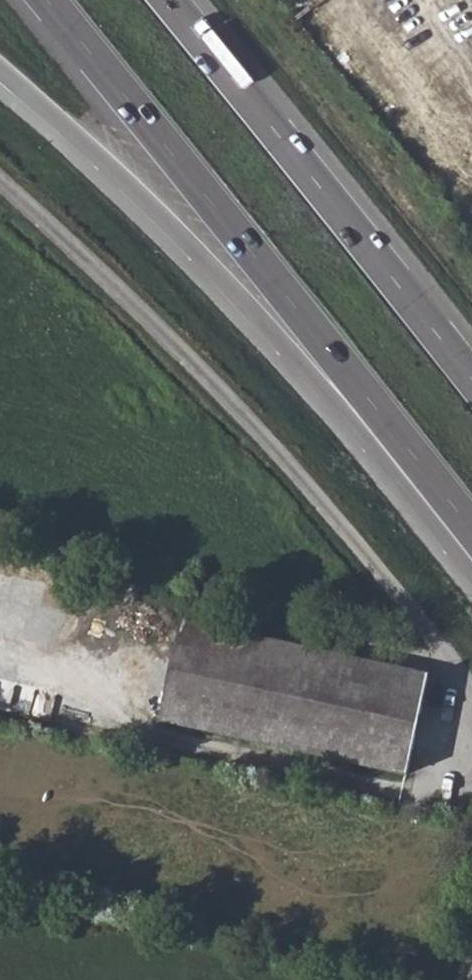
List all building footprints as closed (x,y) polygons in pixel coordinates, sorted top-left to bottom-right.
[(429,673),(187,623),(164,720),(407,770),(429,673)]
